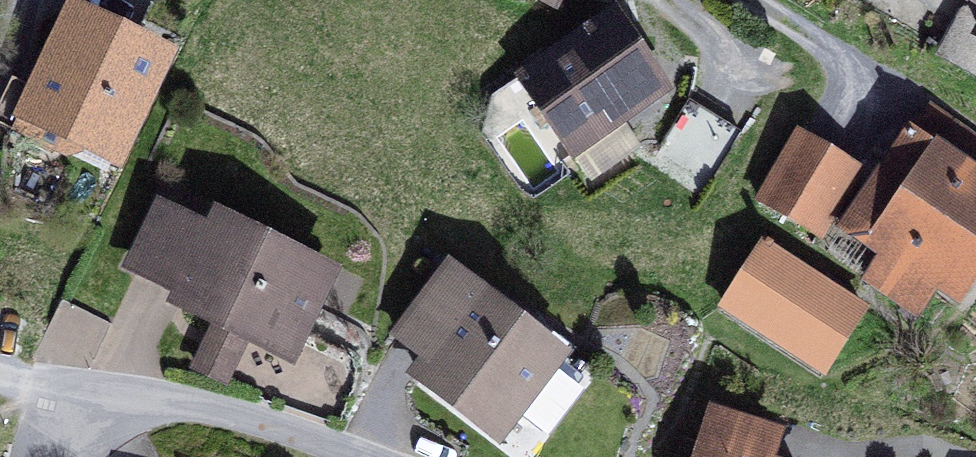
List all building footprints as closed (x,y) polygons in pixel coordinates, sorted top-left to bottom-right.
[(520,76),(566,146),(616,113),(658,85),(611,16),(520,76)] [(55,149),(67,126),(113,149),(157,58),(76,19),(54,66),(41,60),(28,87),(41,93),(22,133),(55,149)] [(956,292),(975,264),(975,177),(964,168),(975,152),(975,140),(931,108),(914,133),(911,131),(851,217),(892,246),(884,256),(868,279),(919,314),(942,282),(956,292)] [(616,113),(566,146),(589,180),(639,147),(616,113)] [(801,133),(760,201),(819,236),(860,167),(801,133)] [(161,211),(135,264),(186,289),(181,298),(222,318),(213,336),(238,348),(247,330),(289,351),(327,274),(219,221),(212,236),(161,211)] [(327,274),(332,265),(224,212),(219,221),(327,274)] [(884,256),(892,246),(851,217),(844,227),(884,256)] [(724,304),(825,370),(865,309),(763,243),(724,304)] [(512,325),(446,274),(409,323),(440,347),(430,360),(419,375),(496,434),(513,411),(541,432),(578,384),(550,362),(554,357),(512,325)] [(563,364),(576,348),(525,309),(512,325),(554,357),(563,364)] [(430,360),(440,347),(409,323),(398,336),(430,360)] [(197,367),(222,380),(238,348),(213,336),(197,367)] [(775,433),(720,415),(707,456),(767,456),(775,433)]
